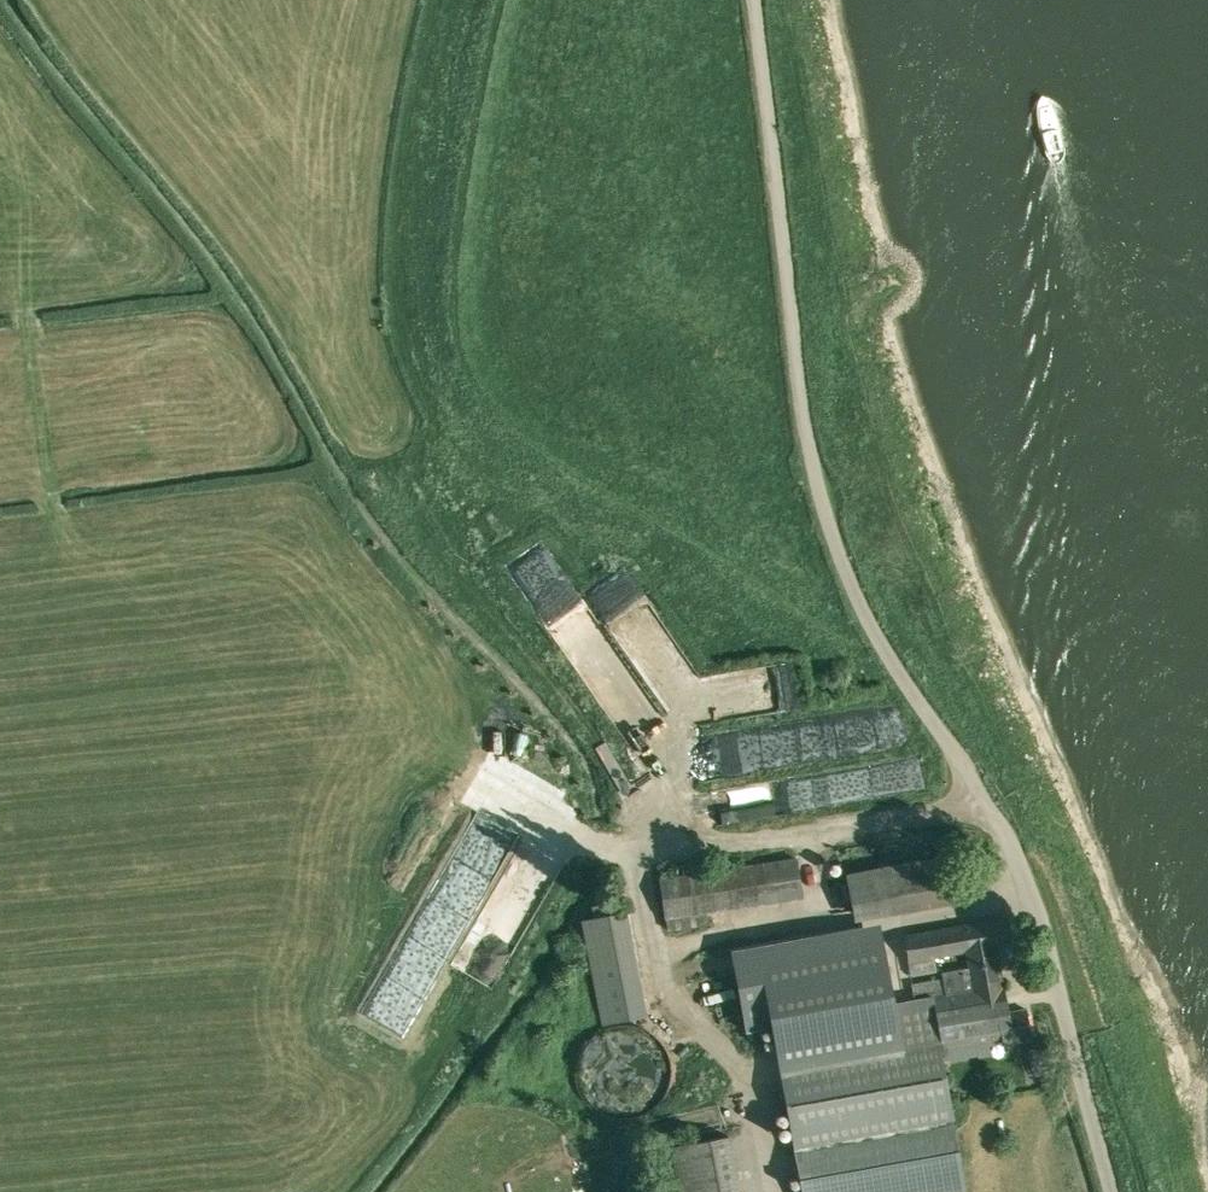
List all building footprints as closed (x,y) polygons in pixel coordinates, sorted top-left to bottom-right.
[(514,554),(535,599),(575,580),(554,536),(514,554)] [(630,560),(592,586),(625,634),(631,630),(654,664),(673,651),(651,620),(649,622),(637,605),(654,594),(630,560)] [(775,714),(799,704),(788,677),(764,687),(775,714)] [(882,742),(877,711),(855,716),(861,746),(882,742)] [(888,712),(884,737),(903,740),(907,715),(888,712)] [(783,758),(854,748),(850,717),(778,727),(783,758)] [(897,760),(902,790),(928,785),(922,756),(897,760)] [(881,765),(855,772),(862,796),(887,789),(881,765)] [(828,800),(857,792),(850,769),(821,778),(828,800)] [(783,806),(782,783),(751,785),(752,807),(783,806)] [(844,873),(854,921),(957,903),(947,854),(844,873)] [(658,878),(665,918),(705,911),(803,895),(797,855),(658,878)] [(622,909),(577,916),(594,1022),(640,1014),(622,909)] [(705,911),(665,918),(666,928),(707,922),(705,911)] [(772,1025),(788,1120),(801,1191),(958,1191),(964,1191),(946,1092),(940,1054),(1030,1038),(1025,1008),(1007,1012),(995,946),(1008,943),(1004,918),(903,936),(907,961),(910,976),(936,971),(933,957),(965,951),(968,968),(941,973),(942,978),(912,983),(914,1000),(894,1003),(883,945),(735,971),(746,1030),(772,1025)] [(670,1075),(671,1069),(670,1064),(669,1059),(668,1054),(665,1048),(662,1043),(658,1038),(653,1033),(648,1030),(642,1027),(636,1024),(629,1023),(623,1023),(617,1023),(612,1025),(606,1026),(602,1028),(597,1031),(593,1034),(589,1038),(585,1043),(582,1048),(580,1054),(578,1060),(577,1067),(577,1073),(578,1080),(580,1086),(582,1092),(586,1097),(589,1101),(593,1105),(598,1109),(602,1111),(607,1113),(612,1115),(618,1116),(624,1116),(630,1116),(636,1115),(642,1113),(648,1109),(654,1106),(658,1101),(662,1096),(665,1091),(668,1085),(669,1080),(670,1075)] [(1029,1048),(1032,1061),(1046,1058),(1043,1045),(1029,1048)] [(668,1145),(678,1191),(737,1191),(726,1134),(668,1145)]
